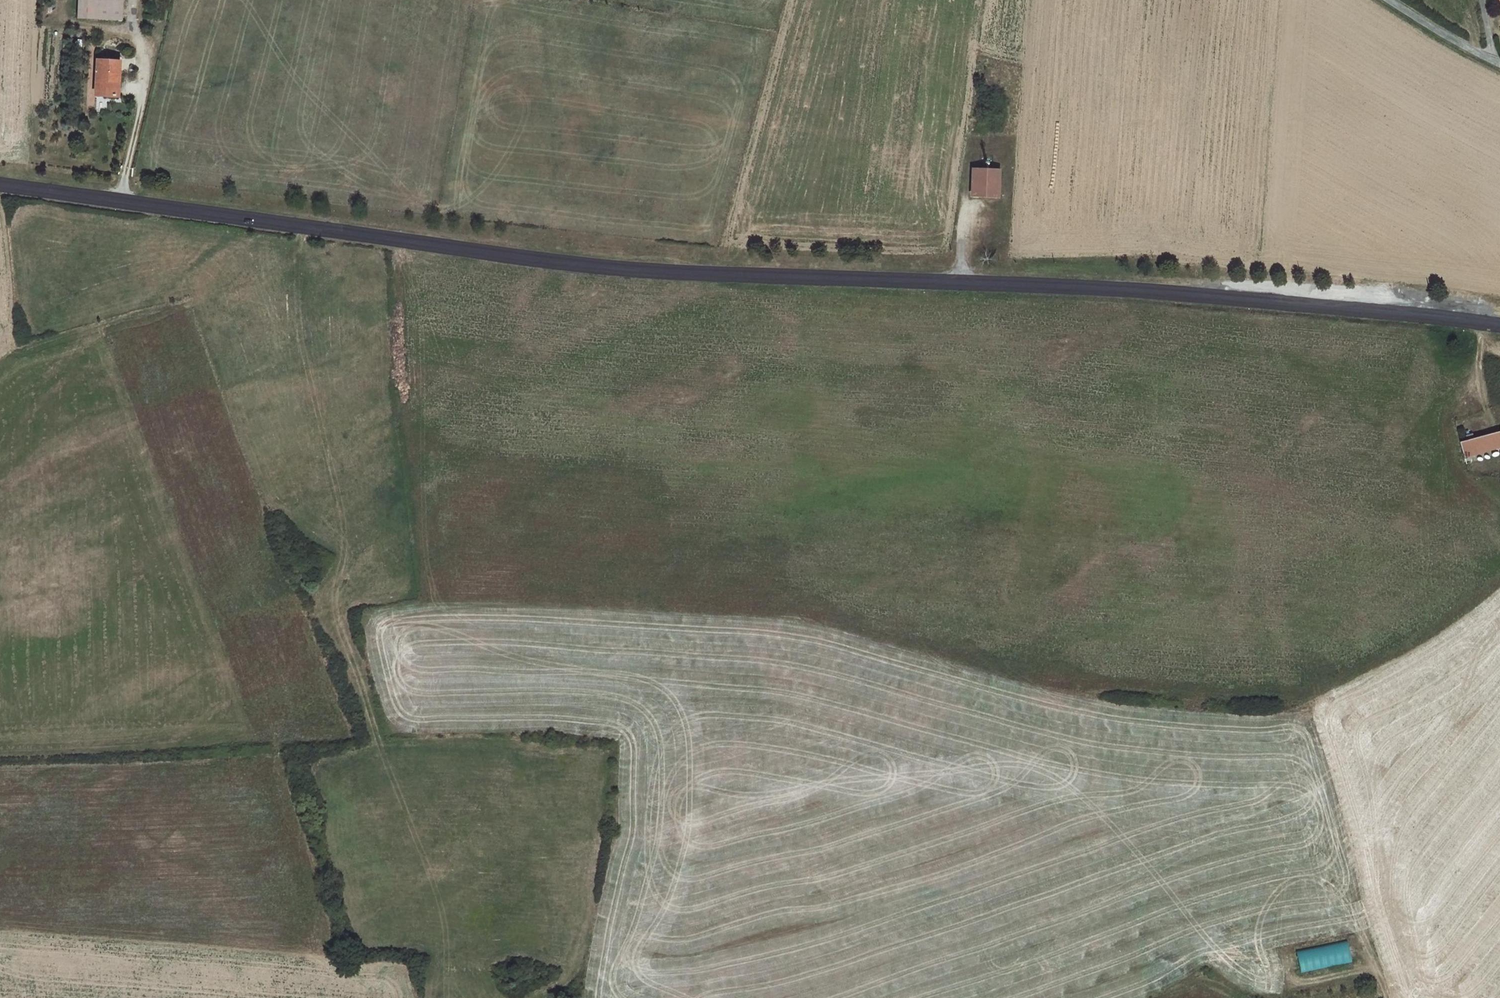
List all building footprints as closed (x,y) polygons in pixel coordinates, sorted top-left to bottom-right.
[(111,37),(113,0),(82,0),(81,36),(111,37)] [(125,38),(128,0),(113,0),(111,37),(125,38)] [(119,100),(123,100),(124,79),(100,78),(99,113),(117,114),(119,100)] [(973,197),(999,198),(1001,172),(975,172),(973,197)] [(1460,441),(1465,458),(1499,449),(1499,431),(1460,441)] [(1499,465),(1499,451),(1470,460),(1474,473),(1499,465)] [(1347,953),(1296,965),(1302,988),(1353,975),(1347,953)]
